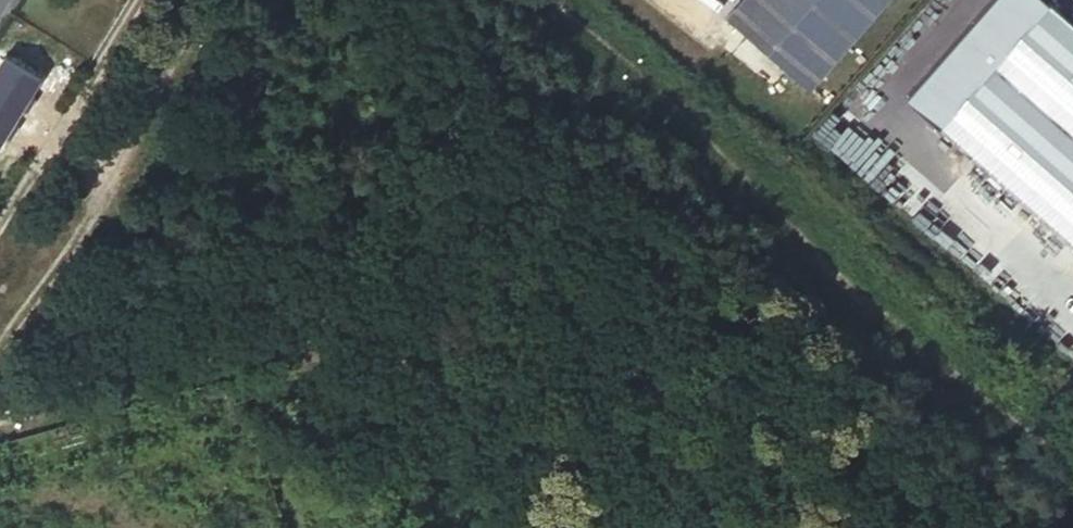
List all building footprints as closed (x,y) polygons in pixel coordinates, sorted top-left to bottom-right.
[(727,15),(810,87),(885,0),(741,0),(727,15)] [(904,99),(1072,248),(1072,29),(1040,0),(991,0),(904,99)] [(1000,317),(1047,345),(1064,315),(1017,288),(1000,317)]
